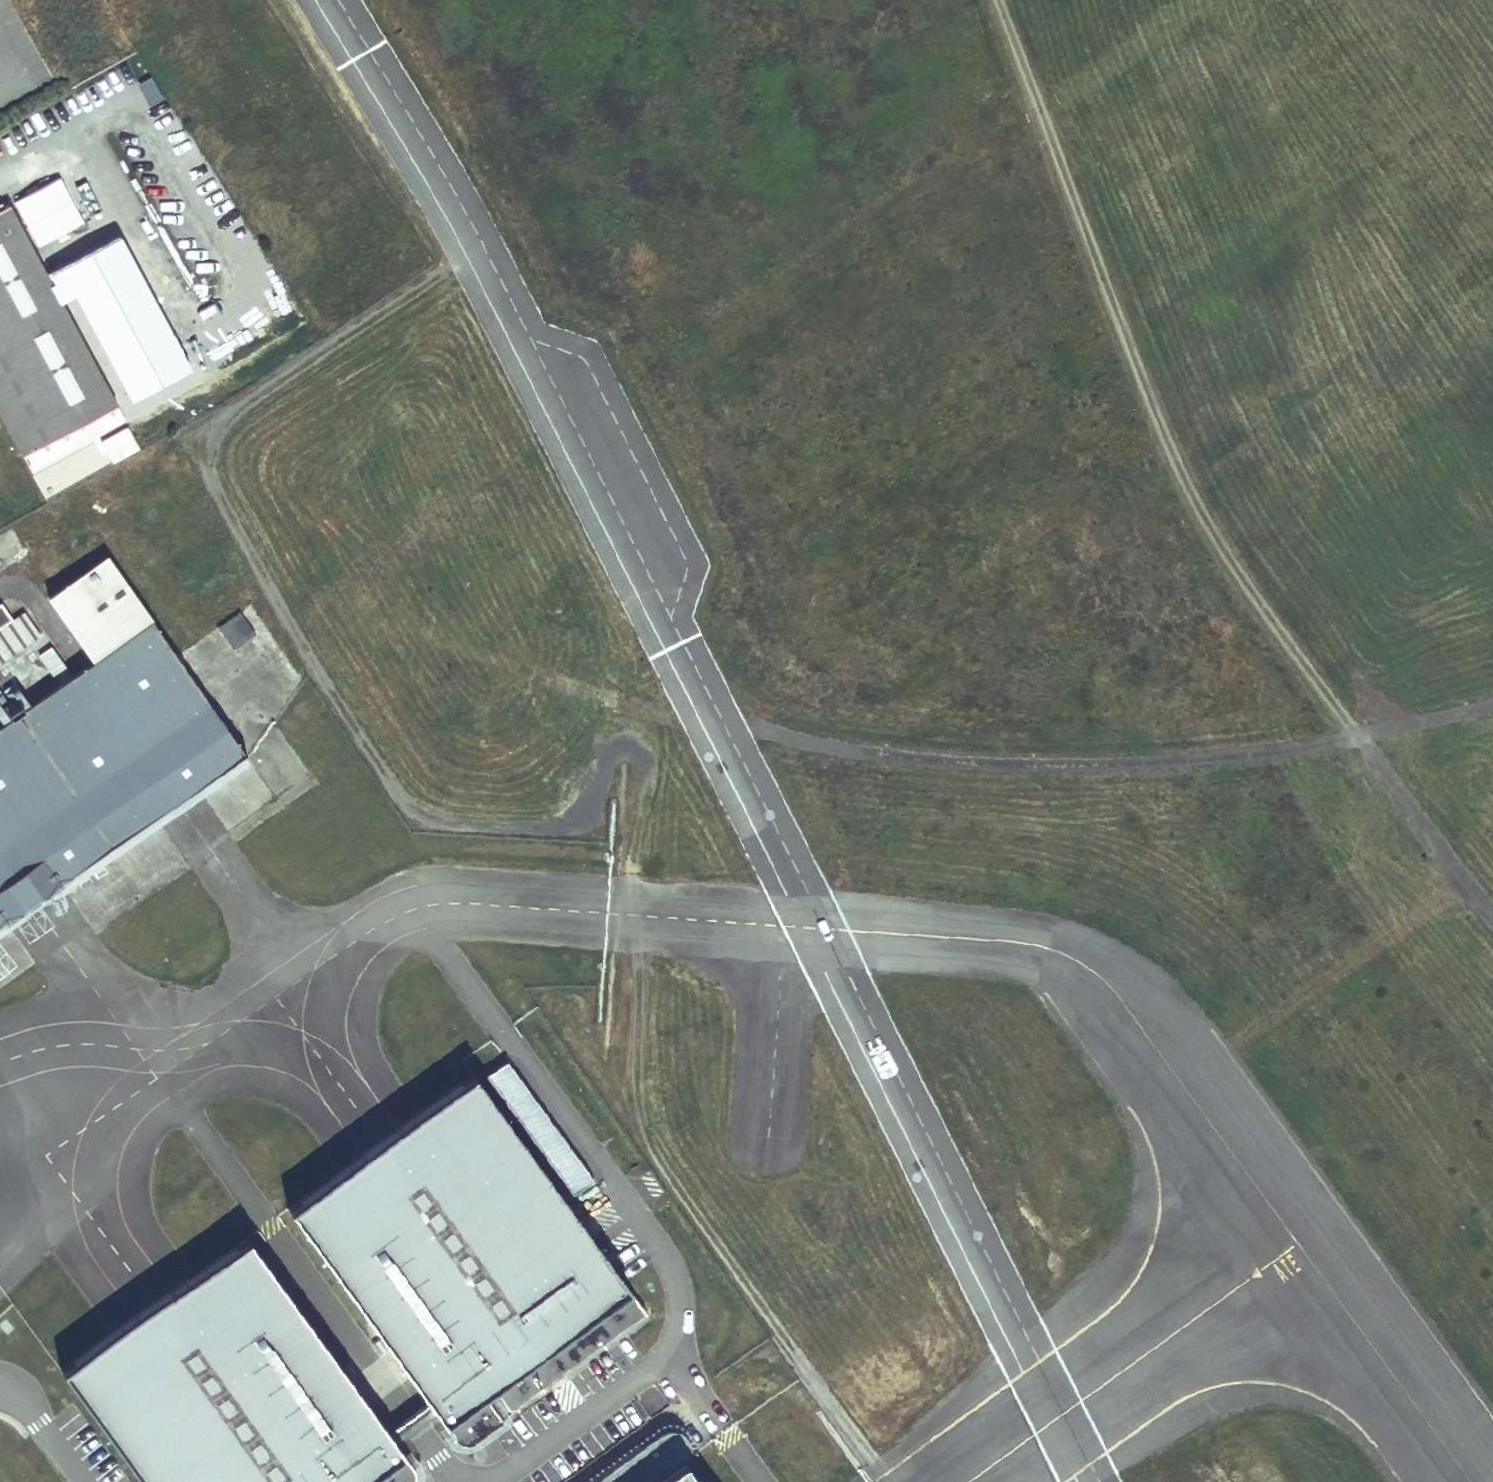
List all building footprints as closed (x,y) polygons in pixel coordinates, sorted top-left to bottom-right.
[(30,195),(0,211),(0,407),(29,458),(143,395),(30,195)] [(26,895),(90,851),(93,855),(176,800),(236,759),(105,559),(46,600),(93,668),(0,727),(0,913),(26,895)] [(12,622),(1,605),(0,606),(0,629),(12,622)] [(642,1315),(468,1077),(377,1143),(283,1211),(448,1437),(450,1440),(452,1442),(455,1443),(457,1444),(459,1444),(462,1444),(464,1443),(466,1442),(468,1442),(470,1440),(642,1315)] [(243,1241),(152,1307),(57,1375),(135,1481),(409,1481),(410,1481),(410,1478),(410,1475),(409,1472),(409,1470),(408,1468),(243,1241)] [(673,1431),(602,1481),(710,1481),(673,1431)]
